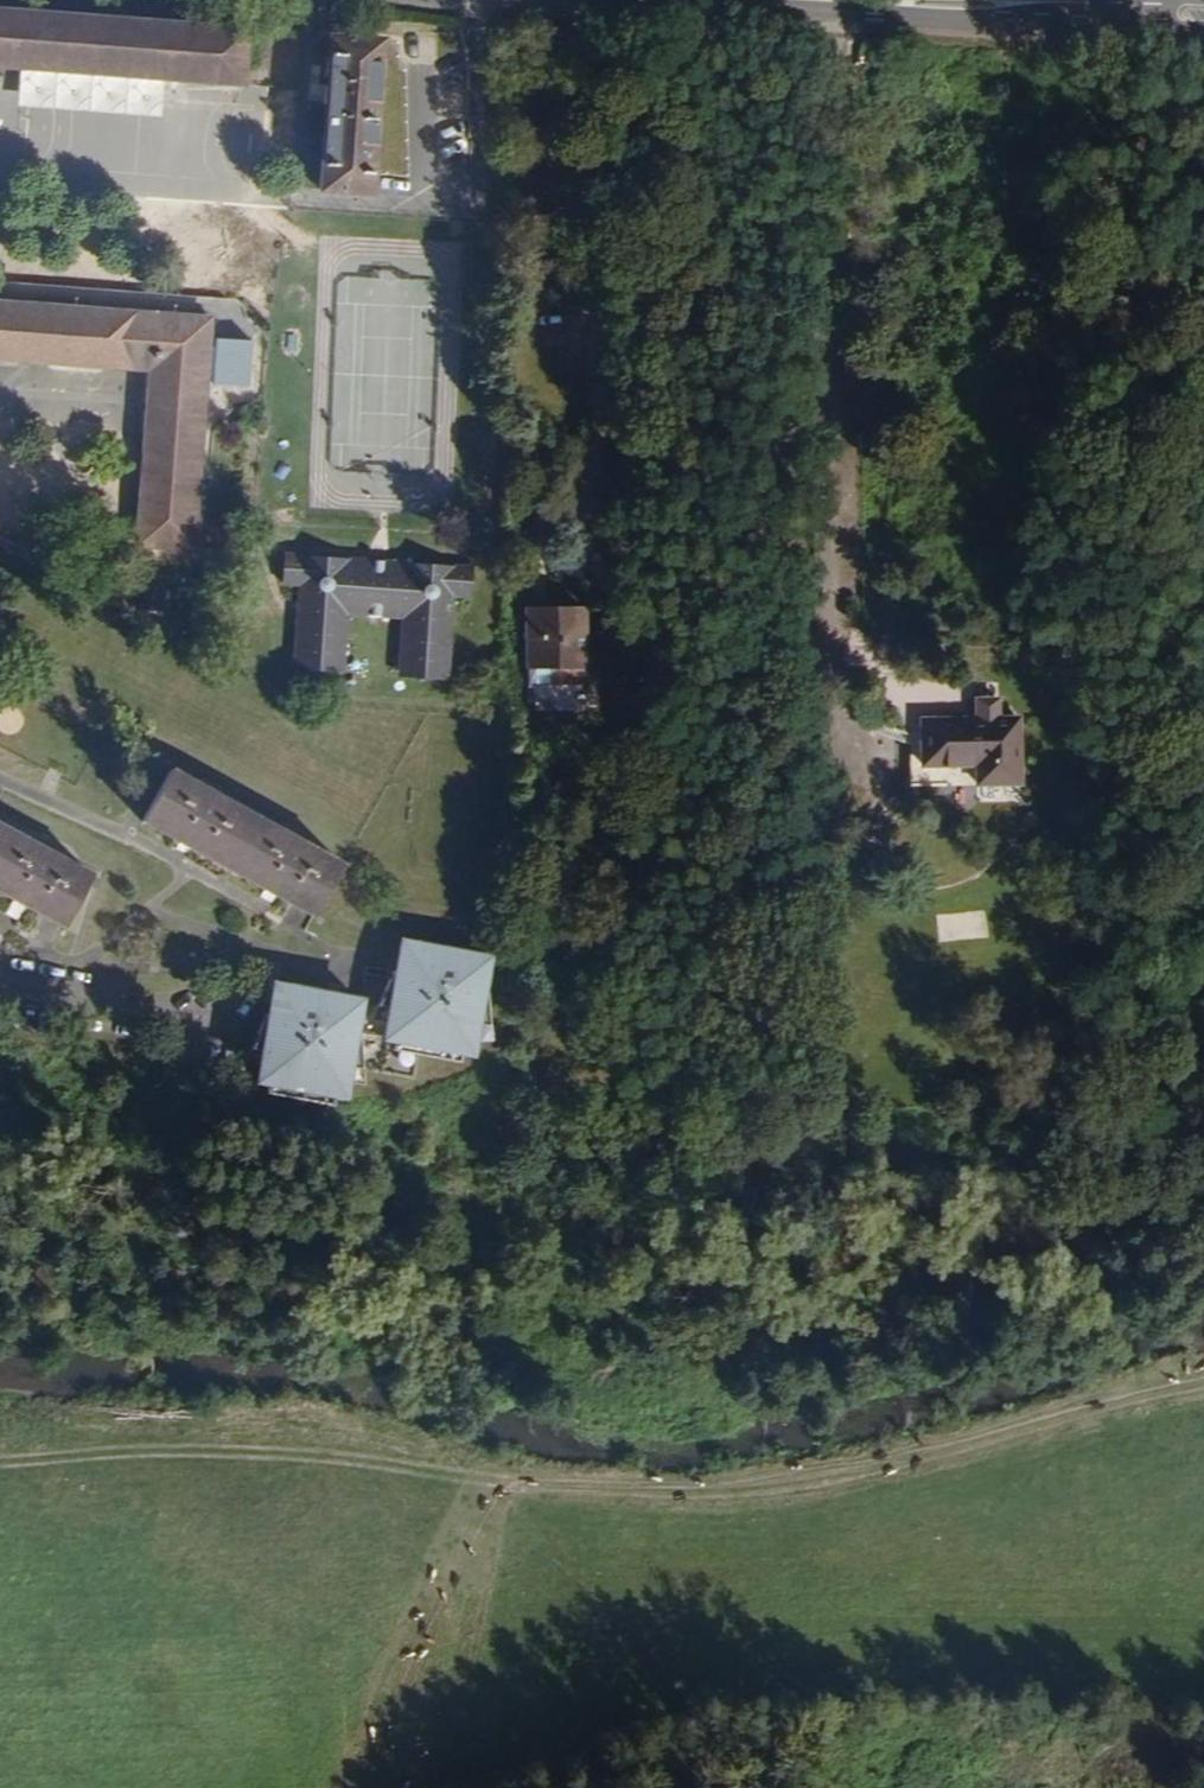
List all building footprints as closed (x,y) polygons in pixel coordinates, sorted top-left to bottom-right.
[(139,0),(0,0),(0,51),(248,69),(252,8),(139,0)] [(373,198),(385,44),(334,40),(322,194),(373,198)] [(0,293),(0,353),(151,364),(143,536),(209,538),(220,306),(0,293)] [(469,562),(280,547),(276,585),(301,587),(290,672),(341,675),(345,617),(396,622),(395,676),(446,682),(450,600),(469,600),(469,562)] [(572,652),(571,607),(515,608),(516,666),(543,665),(543,682),(587,681),(587,661),(577,661),(577,652),(572,652)] [(911,766),(965,765),(966,785),(979,785),(1009,784),(1008,718),(910,720),(911,766)] [(347,849),(173,754),(144,808),(318,903),(347,849)] [(0,809),(0,877),(70,916),(99,864),(0,809)] [(478,1043),(488,992),(494,962),(478,959),(479,953),(424,943),(422,950),(407,946),(404,962),(418,964),(414,981),(401,977),(395,977),(383,1008),(349,1001),(347,1009),(329,1006),(331,992),(294,985),(293,991),(278,989),(273,1017),(264,1071),(262,1085),(271,1087),(339,1099),(348,1101),(354,1071),(417,1083),(424,1048),(474,1057),(478,1043)] [(414,981),(418,964),(404,962),(401,977),(414,981)] [(350,995),(331,992),(329,1006),(347,1009),(349,1001),(350,995)] [(496,1046),(493,992),(488,992),(478,1043),(496,1046)] [(264,1071),(273,1017),(268,1017),(245,1067),(264,1071)] [(337,1111),(339,1099),(271,1087),(269,1099),(337,1111)]
